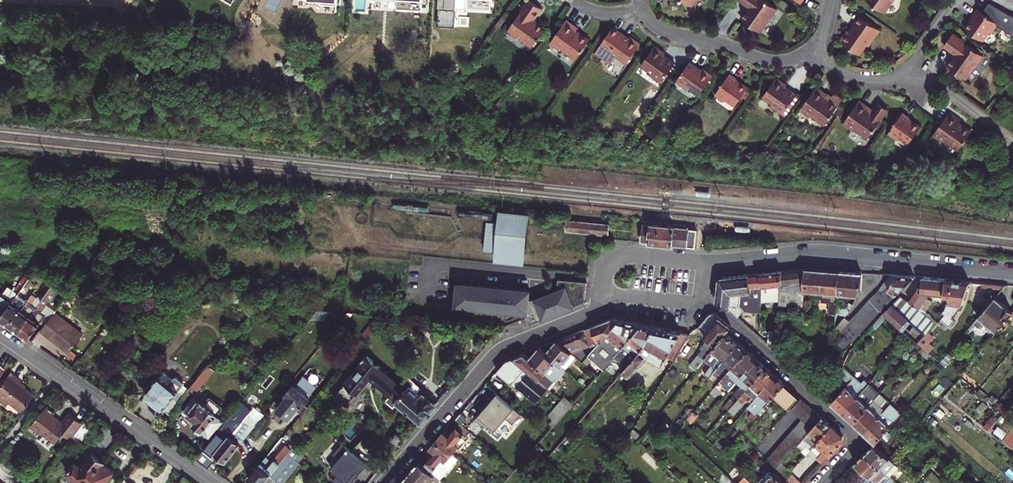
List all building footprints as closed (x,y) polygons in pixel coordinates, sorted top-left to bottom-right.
[(397,1),(397,8),(422,10),(423,0),(380,0),(397,1)] [(438,8),(457,9),(457,0),(439,0),(438,8)] [(543,2),(539,0),(526,0),(510,24),(534,41),(547,22),(535,14),(543,2)] [(741,18),(758,30),(766,19),(769,21),(778,9),(765,0),(740,0),(749,7),(741,18)] [(885,11),(893,0),(870,0),(885,11)] [(980,8),(975,15),(977,16),(969,28),(986,40),(993,31),(995,33),(1002,24),(1012,32),(1012,16),(992,4),(986,13),(980,8)] [(880,32),(860,17),(853,28),(849,33),(847,31),(839,41),(859,56),(866,45),(869,47),(880,32)] [(576,30),(578,27),(567,19),(550,43),(559,50),(561,47),(575,57),(588,39),(576,30)] [(631,38),(615,26),(601,46),(617,58),(619,55),(629,62),(643,42),(633,35),(631,38)] [(984,55),(953,33),(945,43),(957,51),(947,65),(964,77),(974,64),(976,65),(984,55)] [(657,86),(671,66),(664,61),(659,58),(661,55),(652,48),(638,68),(648,75),(646,78),(657,86)] [(701,70),(696,66),(689,61),(675,81),(686,89),(689,86),(698,93),(712,73),(703,67),(701,70)] [(730,73),(714,94),(723,101),(725,98),(735,105),(747,88),(735,80),(736,78),(730,73)] [(774,76),(760,96),(770,103),(768,105),(780,113),(793,94),(782,86),(784,83),(774,76)] [(816,86),(798,112),(807,118),(810,115),(823,125),(842,99),(834,93),(831,97),(816,86)] [(858,102),(840,126),(849,133),(851,130),(865,140),(886,112),(877,105),(871,112),(868,111),(869,110),(858,102)] [(908,119),(910,117),(903,112),(888,134),(897,141),(899,138),(908,144),(920,127),(908,119)] [(951,113),(933,137),(943,144),(945,141),(958,151),(972,133),(959,124),(962,121),(951,113)] [(486,248),(496,249),(525,252),(527,253),(530,220),(531,214),(501,210),(500,216),(499,223),(488,222),(487,238),(486,248)] [(608,225),(568,220),(567,224),(567,229),(593,232),(607,234),(608,225)] [(648,221),(645,241),(661,243),(697,247),(700,228),(691,226),(648,221)] [(524,264),(525,252),(496,249),(495,261),(524,264)] [(815,292),(817,269),(806,268),(782,270),(780,300),(779,304),(802,306),(803,294),(797,294),(797,290),(803,291),(815,292)] [(838,294),(840,271),(817,269),(815,292),(814,298),(821,298),(821,301),(830,302),(829,313),(836,314),(837,300),(838,294)] [(780,300),(782,270),(760,272),(761,286),(761,302),(769,300),(769,294),(775,293),(776,300),(780,300)] [(862,272),(840,271),(838,294),(857,296),(862,272)] [(730,310),(738,317),(745,310),(753,312),(761,312),(761,302),(761,286),(760,272),(722,276),(719,279),(716,302),(730,308),(730,310)] [(914,276),(890,275),(881,287),(850,321),(845,317),(836,327),(845,334),(853,341),(874,318),(914,276)] [(930,293),(943,295),(945,279),(922,277),(921,285),(919,285),(917,291),(909,302),(925,313),(932,301),(927,297),(930,293)] [(969,282),(945,279),(943,295),(950,296),(947,302),(944,309),(942,312),(945,315),(941,319),(949,326),(954,320),(952,318),(960,305),(969,282)] [(530,288),(455,281),(454,306),(529,312),(530,288)] [(0,318),(10,325),(33,294),(28,291),(32,286),(27,282),(22,289),(19,293),(0,318)] [(63,292),(67,296),(74,287),(77,283),(71,282),(63,292)] [(55,283),(42,301),(20,332),(29,339),(52,308),(46,304),(59,286),(55,283)] [(81,292),(88,284),(77,283),(74,287),(81,292)] [(566,285),(534,298),(542,318),(574,305),(566,285)] [(0,318),(19,293),(15,290),(10,286),(4,294),(0,291),(0,318)] [(20,332),(42,301),(33,294),(10,325),(20,332)] [(925,313),(909,302),(900,296),(883,313),(886,315),(917,342),(926,331),(935,321),(925,313)] [(993,335),(996,331),(1012,311),(995,296),(975,320),(993,335)] [(845,315),(853,304),(849,302),(846,307),(842,306),(842,301),(837,300),(836,314),(845,315)] [(139,310),(128,301),(119,313),(130,322),(139,310)] [(246,311),(249,314),(258,303),(253,303),(246,311)] [(55,312),(41,329),(58,342),(59,341),(71,351),(84,334),(55,312)] [(704,359),(726,332),(730,327),(714,313),(708,314),(699,328),(702,330),(700,332),(706,337),(704,339),(704,342),(699,348),(702,350),(689,365),(696,370),(704,359)] [(886,315),(883,313),(872,325),(875,328),(886,315)] [(585,328),(591,346),(596,344),(597,345),(620,318),(613,316),(585,328)] [(632,351),(636,355),(660,327),(620,318),(597,345),(588,355),(592,359),(604,369),(617,355),(618,357),(617,358),(620,361),(629,351),(632,351)] [(361,334),(363,337),(373,325),(370,323),(361,334)] [(660,327),(636,355),(621,372),(627,377),(645,357),(662,366),(667,356),(674,360),(689,334),(660,327)] [(576,356),(582,361),(588,355),(585,347),(591,346),(585,328),(557,339),(576,356)] [(769,330),(768,343),(775,349),(777,331),(769,330)] [(938,342),(926,331),(917,342),(922,347),(929,353),(938,342)] [(738,342),(726,332),(704,359),(711,365),(707,370),(708,371),(705,375),(708,378),(712,373),(738,342)] [(853,341),(845,334),(837,343),(845,350),(853,341)] [(546,351),(565,368),(576,356),(557,339),(556,340),(546,351)] [(732,366),(746,350),(738,342),(712,373),(716,377),(718,374),(720,374),(729,364),(732,366)] [(913,346),(918,350),(922,347),(917,342),(913,346)] [(513,357),(548,387),(551,384),(555,388),(559,382),(555,379),(565,368),(546,351),(540,346),(538,347),(530,357),(525,353),(513,357)] [(928,359),(931,355),(929,353),(922,347),(918,350),(928,359)] [(736,382),(756,358),(746,350),(732,366),(719,381),(729,389),(733,385),(736,382)] [(949,360),(953,356),(948,352),(945,356),(949,360)] [(587,365),(592,359),(588,355),(582,361),(587,365)] [(334,396),(348,407),(367,384),(369,385),(370,385),(373,385),(376,387),(378,385),(392,396),(401,384),(366,356),(334,396)] [(940,362),(944,366),(949,360),(945,356),(940,362)] [(535,402),(548,387),(513,357),(507,360),(486,384),(497,394),(504,400),(516,386),(535,402)] [(734,393),(738,398),(766,367),(756,358),(736,382),(741,386),(738,389),(734,393)] [(208,365),(190,387),(195,392),(214,370),(208,365)] [(755,398),(775,375),(766,367),(738,398),(735,402),(728,409),(733,413),(750,394),(755,398)] [(555,379),(559,382),(569,372),(565,368),(555,379)] [(146,393),(169,412),(186,392),(180,388),(185,382),(176,375),(174,378),(165,370),(158,379),(154,376),(147,384),(151,387),(146,393)] [(597,374),(593,370),(588,375),(593,379),(597,374)] [(0,385),(0,401),(6,405),(9,402),(20,411),(33,395),(19,384),(22,380),(10,371),(0,385)] [(850,382),(840,373),(832,401),(843,411),(869,382),(867,381),(865,379),(859,385),(852,379),(850,382)] [(858,373),(852,379),(859,385),(865,379),(858,373)] [(422,419),(436,403),(425,394),(422,396),(411,387),(416,380),(410,375),(408,377),(401,384),(392,396),(388,400),(394,406),(399,400),(422,419)] [(775,396),(789,408),(799,397),(775,375),(755,398),(748,407),(753,411),(748,416),(753,420),(759,413),(762,415),(768,408),(765,406),(775,396)] [(869,382),(843,411),(854,421),(874,399),(868,393),(872,389),(878,382),(873,378),(872,379),(869,382)] [(288,396),(278,407),(290,417),(297,408),(302,412),(309,404),(306,402),(310,396),(295,384),(286,394),(288,396)] [(868,393),(874,399),(878,394),(872,389),(868,393)] [(854,421),(865,431),(891,403),(880,393),(878,394),(874,399),(854,421)] [(504,400),(497,394),(479,414),(495,429),(505,417),(514,425),(522,415),(504,400)] [(194,423),(203,431),(217,414),(223,406),(210,395),(207,399),(205,396),(203,399),(202,400),(200,399),(199,400),(193,395),(182,409),(182,412),(184,414),(187,414),(195,421),(194,423)] [(570,406),(573,402),(565,395),(561,399),(570,406)] [(724,405),(728,409),(735,402),(730,398),(724,405)] [(797,444),(802,439),(806,434),(810,429),(812,428),(822,416),(816,412),(801,398),(791,410),(801,419),(767,458),(777,467),(781,462),(782,461),(796,445),(797,444)] [(553,426),(570,406),(561,399),(548,414),(550,415),(546,420),(553,426)] [(876,441),(896,419),(889,414),(895,407),(891,403),(865,431),(876,441)] [(679,413),(682,415),(689,408),(686,405),(679,413)] [(63,436),(71,442),(76,435),(83,426),(69,415),(61,425),(52,418),(54,416),(45,409),(29,429),(39,437),(41,434),(55,445),(63,436)] [(248,410),(242,418),(246,421),(252,414),(248,410)] [(686,419),(690,423),(697,414),(693,411),(686,419)] [(217,414),(203,431),(210,436),(223,419),(217,414)] [(214,452),(226,461),(260,420),(252,414),(246,421),(242,418),(230,432),(222,426),(209,442),(211,443),(209,445),(214,449),(216,447),(217,448),(214,452)] [(811,449),(816,443),(832,425),(822,416),(812,428),(810,429),(806,434),(802,439),(797,444),(796,445),(801,449),(806,444),(811,449)] [(96,424),(89,418),(83,426),(76,435),(83,440),(96,424)] [(438,440),(452,452),(470,431),(460,423),(448,436),(444,433),(438,440)] [(843,435),(832,425),(816,443),(823,451),(819,456),(817,458),(821,463),(843,440),(843,435)] [(712,428),(704,436),(708,440),(715,431),(712,428)] [(714,445),(717,448),(727,437),(723,434),(714,445)] [(424,465),(440,479),(444,475),(459,458),(452,452),(438,440),(431,448),(435,452),(424,465)] [(257,482),(264,482),(294,446),(290,443),(288,445),(286,443),(275,457),(275,458),(273,461),(266,455),(249,477),(257,482)] [(342,443),(333,453),(339,458),(331,468),(338,474),(334,480),(338,482),(351,482),(367,464),(342,443)] [(811,449),(819,456),(823,451),(816,443),(811,449)] [(801,449),(806,454),(811,449),(806,444),(801,449)] [(893,462),(874,444),(866,453),(885,471),(893,462)] [(295,458),(300,452),(294,446),(264,482),(274,482),(295,458)] [(275,458),(275,457),(269,452),(266,455),(273,461),(275,458)] [(69,474),(71,476),(71,478),(74,481),(77,480),(80,482),(87,482),(105,462),(94,453),(83,467),(78,463),(69,474)] [(878,482),(886,482),(889,480),(890,481),(893,478),(890,476),(885,471),(866,453),(856,463),(867,474),(878,482)] [(274,482),(286,482),(302,464),(295,458),(274,482)] [(411,471),(425,482),(437,482),(440,479),(424,465),(420,461),(411,471)] [(786,476),(792,469),(782,461),(781,462),(777,467),(786,476)] [(115,471),(105,462),(87,482),(105,482),(115,471)] [(890,476),(892,473),(899,466),(893,462),(885,471),(890,476)] [(849,469),(861,480),(863,482),(868,482),(869,482),(877,482),(867,474),(856,463),(849,469)] [(510,475),(514,470),(509,465),(505,470),(510,475)] [(781,480),(781,476),(777,472),(773,471),(771,473),(767,470),(758,481),(760,482),(785,482),(781,480)] [(407,482),(425,482),(411,471),(403,480),(407,482)] [(788,478),(794,482),(802,482),(803,482),(793,472),(788,478)]
